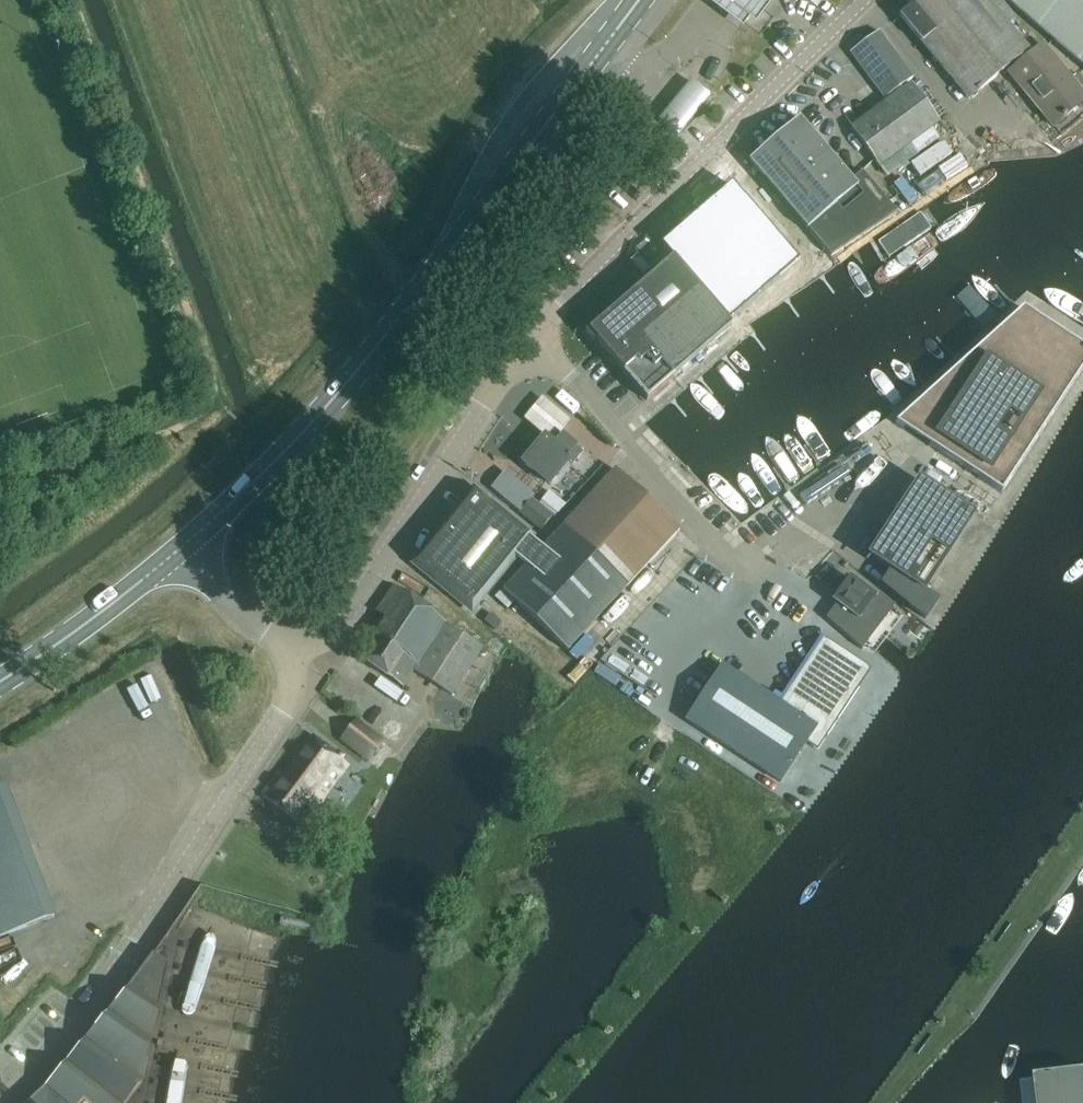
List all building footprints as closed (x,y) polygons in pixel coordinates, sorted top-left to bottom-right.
[(756,20),(771,0),(710,0),(742,24),(749,15),(756,20)] [(901,14),(970,99),(1028,51),(1027,50),(1036,42),(1020,23),(1012,29),(1009,25),(1015,19),(999,0),(996,0),(990,5),(986,0),(918,0),(901,14)] [(1082,65),(1082,0),(1008,0),(1082,65)] [(885,98),(891,93),(913,77),(880,31),(852,52),(885,98)] [(1081,92),(1082,89),(1082,80),(1076,72),(1070,78),(1043,45),(1009,73),(1054,128),(1082,104),(1082,95),(1081,92)] [(690,77),(658,118),(676,134),(709,92),(690,77)] [(911,85),(888,102),(852,128),(880,165),(938,122),(911,85)] [(834,120),(839,139),(853,135),(848,117),(834,120)] [(752,166),(810,234),(829,257),(896,213),(862,173),(852,181),(799,118),(749,161),(752,166)] [(594,322),(583,331),(593,342),(595,340),(645,401),(730,328),(670,257),(596,324),(594,322)] [(547,269),(542,275),(547,280),(548,280),(553,274),(548,269),(547,269)] [(1082,368),(1082,347),(1023,308),(894,423),(1001,493),(1082,368)] [(541,398),(524,419),(551,441),(568,421),(541,398)] [(572,463),(581,452),(561,435),(553,445),(543,437),(523,463),(548,484),(568,460),(572,463)] [(679,530),(615,470),(541,550),(525,567),(502,592),(567,652),(679,530)] [(868,557),(892,573),(884,584),(883,583),(881,586),(925,619),(937,601),(923,592),(973,516),(918,480),(868,557)] [(525,567),(541,550),(526,537),(474,495),(418,563),(470,605),(511,556),(525,567)] [(542,507),(532,498),(518,513),(518,514),(539,532),(541,529),(551,517),(553,516),(542,507)] [(867,626),(858,619),(870,604),(884,614),(891,604),(877,593),(875,595),(851,577),(833,601),(842,607),(831,621),(856,640),(867,626)] [(451,695),(465,674),(482,646),(452,629),(393,587),(374,616),(380,620),(371,633),(381,639),(366,663),(402,686),(413,671),(451,695)] [(806,743),(817,751),(870,670),(823,638),(780,704),(721,665),(685,720),(779,783),(806,743)] [(619,656),(611,664),(628,680),(636,672),(619,656)] [(367,764),(385,741),(356,718),(347,729),(339,741),(367,764)] [(277,773),(261,794),(295,819),(305,804),(315,811),(349,764),(314,739),(285,779),(277,773)] [(29,850),(5,785),(0,787),(0,861),(29,850)] [(0,861),(0,936),(54,916),(29,850),(0,861)] [(231,945),(207,939),(167,1102),(193,1102),(231,945)] [(143,1082),(169,965),(163,961),(153,956),(129,988),(44,1087),(28,1102),(126,1102),(143,1082)] [(1024,1094),(1025,1102),(1082,1102),(1082,1086),(1024,1094)]
